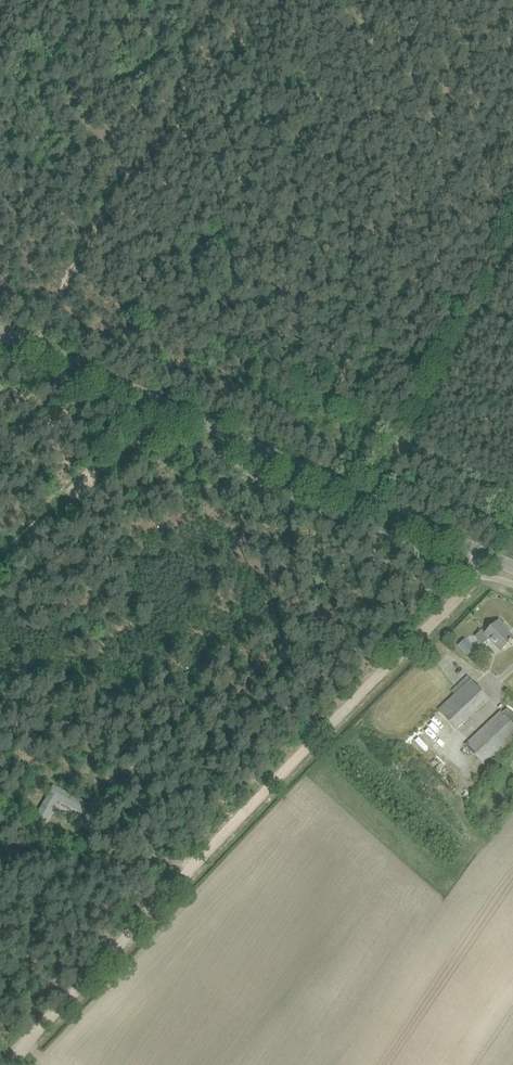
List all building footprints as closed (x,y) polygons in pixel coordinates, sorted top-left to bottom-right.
[(483,644),(483,645),(490,638),(501,650),(512,639),(512,637),(498,622),(486,633),(482,629),(475,636),(483,644)] [(466,638),(458,646),(472,660),(480,653),(466,638)] [(439,710),(446,718),(458,729),(490,699),(471,679),(439,710)] [(466,745),(485,765),(512,739),(512,723),(502,711),(466,745)] [(53,785),(35,818),(45,823),(57,800),(82,814),(87,804),(53,785)]
